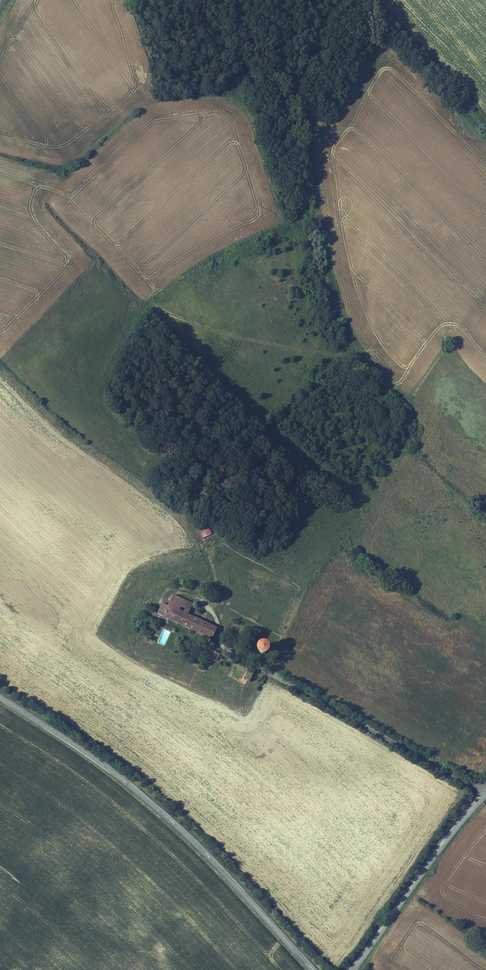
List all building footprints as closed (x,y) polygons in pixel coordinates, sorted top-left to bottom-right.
[(202,539),(212,535),(209,527),(199,531),(202,539)] [(173,595),(168,606),(187,615),(192,604),(173,595)] [(212,640),(217,629),(187,615),(168,606),(161,603),(156,615),(212,640)] [(257,651),(257,652),(258,654),(260,655),(261,655),(263,655),(264,655),(266,655),(267,654),(268,653),(269,651),(269,650),(269,648),(269,647),(268,645),(267,644),(265,643),(264,643),(262,643),(261,643),(259,644),(258,645),(257,646),(257,648),(256,649),(257,651)] [(212,650),(208,656),(217,661),(220,655),(212,650)]
